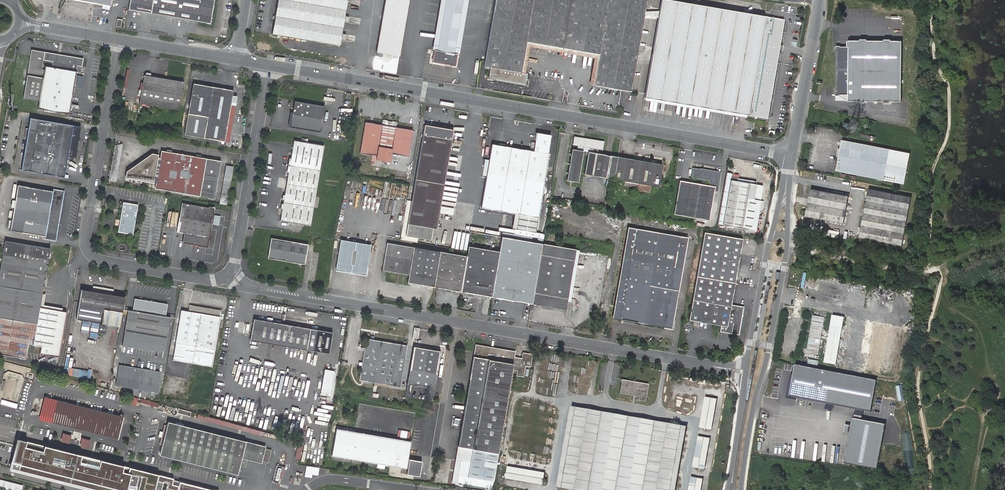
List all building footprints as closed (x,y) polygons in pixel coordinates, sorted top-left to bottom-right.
[(173,17),(198,21),(210,24),(214,0),(130,0),(128,10),(136,11),(152,14),(157,15),(173,17)] [(275,15),(272,32),(272,34),(280,35),(340,46),(343,26),(347,0),(278,0),(275,15)] [(382,14),(381,20),(379,37),(377,44),(376,52),(399,56),(409,0),(385,0),(382,14)] [(434,50),(432,62),(455,66),(457,54),(455,54),(465,0),(444,0),(435,50),(434,50)] [(434,50),(435,50),(444,0),(440,0),(432,50),(434,50)] [(457,54),(459,54),(468,0),(465,0),(455,54),(457,54)] [(594,85),(630,92),(647,0),(495,0),(484,66),(490,67),(521,73),(526,42),(599,55),(594,85)] [(779,45),(784,20),(765,16),(668,0),(661,0),(644,98),(674,103),(733,113),(748,115),(748,116),(767,119),(779,50),(779,45)] [(884,41),(866,40),(860,40),(849,40),(848,41),(848,47),(847,47),(837,47),(837,51),(837,70),(901,71),(901,41),(890,41),(884,41)] [(589,85),(594,85),(599,55),(526,42),(521,73),(525,74),(530,47),(594,58),(589,85)] [(39,100),(45,66),(51,67),(52,61),(43,60),(44,52),(31,50),(23,97),(24,97),(29,98),(39,100)] [(71,105),(72,100),(72,98),(77,72),(76,72),(77,65),(82,66),(83,59),(62,55),(59,54),(56,54),(44,52),(43,60),(52,61),(51,67),(45,66),(39,100),(37,110),(69,116),(71,105)] [(521,73),(490,67),(488,78),(525,84),(527,74),(525,74),(521,73)] [(901,101),(901,71),(837,70),(837,90),(837,94),(839,94),(844,94),(848,94),(848,98),(848,101),(859,101),(866,101),(883,101),(890,101),(901,101)] [(139,103),(179,110),(179,106),(181,99),(183,82),(161,78),(159,78),(150,76),(146,76),(144,75),(141,91),(140,95),(139,103)] [(232,96),(233,90),(193,83),(188,114),(184,135),(204,138),(224,142),(229,114),(233,114),(236,96),(232,96)] [(298,115),(296,128),(320,132),(325,106),(294,101),(292,114),(298,115)] [(125,119),(136,120),(137,107),(126,106),(125,119)] [(229,114),(224,142),(228,142),(233,114),(229,114)] [(290,127),(296,128),(298,115),(292,114),(290,127)] [(30,118),(28,128),(26,139),(21,170),(64,177),(66,162),(67,157),(75,158),(80,127),(73,125),(30,118)] [(397,155),(408,157),(413,130),(395,127),(396,123),(396,122),(392,121),(391,122),(387,121),(384,120),(383,120),(382,125),(365,122),(359,153),(372,155),(371,159),(375,160),(373,166),(394,170),(397,155)] [(411,201),(407,224),(433,228),(448,138),(449,129),(424,125),(423,134),(411,201)] [(491,144),(483,192),(541,202),(549,154),(548,154),(551,135),(536,133),(533,151),(491,144)] [(835,171),(904,184),(911,149),(842,136),(835,171)] [(614,180),(618,157),(610,156),(607,155),(605,155),(597,153),(598,149),(602,150),(604,142),(574,137),(572,145),(577,146),(577,150),(572,149),(566,180),(578,182),(583,151),(584,147),(588,148),(588,152),(584,174),(601,178),(603,178),(607,178),(614,180)] [(294,141),(280,221),(310,226),(324,146),(294,141)] [(171,153),(166,152),(161,151),(160,159),(157,158),(158,157),(158,155),(152,153),(126,172),(125,178),(127,178),(148,182),(153,183),(154,181),(156,182),(154,189),(200,196),(202,184),(202,180),(206,159),(201,158),(196,157),(171,153)] [(632,160),(618,157),(614,180),(659,187),(662,164),(632,160)] [(202,180),(202,184),(200,196),(209,198),(214,199),(221,161),(206,159),(202,180)] [(232,166),(226,165),(224,179),(230,180),(231,181),(233,166),(232,166)] [(679,181),(674,214),(694,218),(709,220),(712,202),(713,194),(714,191),(717,191),(721,173),(693,168),(691,177),(710,181),(709,186),(679,181)] [(396,170),(395,177),(405,178),(406,171),(396,170)] [(723,225),(728,195),(730,180),(731,177),(732,173),(726,172),(717,224),(723,225)] [(748,189),(755,190),(756,182),(738,178),(738,181),(749,183),(748,189)] [(230,180),(224,179),(220,204),(227,205),(231,181),(230,180)] [(738,181),(730,180),(723,225),(741,228),(755,231),(759,208),(760,202),(753,201),(754,196),(755,190),(748,189),(749,183),(738,181)] [(383,196),(392,197),(394,182),(384,181),(383,196)] [(45,236),(56,238),(64,193),(53,191),(52,191),(18,185),(10,230),(45,236)] [(810,199),(809,199),(808,204),(846,211),(849,196),(811,189),(810,193),(811,194),(810,199)] [(864,216),(863,216),(861,226),(904,234),(911,197),(868,189),(864,210),(865,210),(864,216)] [(538,217),(541,202),(483,192),(482,202),(481,207),(538,217)] [(760,202),(759,208),(762,209),(764,201),(753,199),(753,201),(760,202)] [(407,224),(411,201),(406,201),(400,240),(417,243),(418,238),(431,240),(433,228),(407,224)] [(118,232),(133,234),(138,205),(130,204),(123,202),(120,217),(118,232)] [(176,232),(184,233),(185,234),(184,242),(206,246),(207,238),(212,209),(208,208),(182,203),(176,232)] [(846,211),(808,204),(805,216),(843,223),(846,211)] [(185,234),(184,233),(182,243),(184,243),(207,247),(214,207),(208,206),(208,208),(212,209),(207,238),(206,246),(184,242),(185,234)] [(904,234),(861,226),(859,237),(902,245),(904,234)] [(629,228),(613,318),(642,323),(671,328),(678,291),(687,238),(629,228)] [(704,234),(696,276),(735,283),(742,239),(705,232),(704,232),(704,234)] [(557,235),(548,233),(547,240),(555,241),(557,235)] [(501,236),(499,251),(491,297),(493,297),(524,302),(531,303),(532,304),(542,243),(501,236)] [(271,238),(267,258),(304,264),(306,258),(307,251),(308,244),(281,240),(271,238)] [(371,244),(341,239),(336,270),(365,275),(371,244)] [(40,306),(42,293),(49,253),(50,248),(5,241),(0,267),(0,354),(25,359),(28,344),(33,345),(40,346),(39,354),(59,357),(66,312),(40,307),(40,306)] [(433,287),(440,251),(413,247),(387,243),(382,270),(408,275),(407,282),(429,286),(433,287)] [(576,249),(542,243),(532,304),(565,309),(567,302),(567,298),(576,249)] [(499,251),(468,246),(467,251),(466,256),(460,291),(463,292),(484,296),(491,297),(499,251)] [(579,250),(576,249),(567,298),(571,299),(579,250)] [(460,291),(466,256),(440,251),(433,287),(435,287),(460,291)] [(735,283),(696,276),(689,320),(693,321),(704,323),(721,326),(720,331),(731,333),(734,334),(739,335),(744,307),(731,305),(735,283)] [(104,309),(123,312),(125,297),(124,297),(112,295),(113,289),(93,286),(92,291),(81,290),(79,302),(78,305),(76,319),(101,323),(104,309)] [(122,344),(164,352),(169,317),(165,316),(167,304),(134,299),(132,311),(128,310),(122,344)] [(212,366),(214,350),(220,317),(219,317),(220,310),(189,305),(188,311),(181,310),(175,344),(173,360),(212,366)] [(120,327),(123,312),(104,309),(101,323),(120,327)] [(803,314),(787,312),(781,347),(797,350),(800,332),(810,334),(810,331),(800,329),(803,314)] [(844,316),(832,315),(828,337),(828,339),(824,363),(836,365),(844,316)] [(804,350),(803,357),(814,359),(815,355),(818,356),(821,338),(821,336),(824,317),(813,316),(810,331),(810,334),(807,350),(804,350)] [(253,319),(250,340),(329,354),(332,332),(260,320),(253,319)] [(362,362),(361,366),(361,368),(359,380),(400,387),(407,345),(396,344),(395,343),(373,340),(370,339),(366,338),(364,347),(364,348),(364,351),(362,362)] [(488,359),(513,363),(514,357),(515,351),(475,344),(474,352),(473,357),(488,359)] [(440,351),(413,346),(410,369),(437,373),(440,351)] [(518,364),(516,375),(523,377),(525,366),(530,366),(531,360),(526,359),(527,353),(523,352),(522,358),(517,357),(514,357),(513,363),(518,364)] [(780,361),(789,363),(791,355),(781,353),(780,361)] [(468,477),(493,481),(511,375),(513,363),(488,359),(473,357),(458,446),(472,449),(471,455),(470,462),(468,477)] [(160,371),(118,364),(115,386),(157,392),(160,371)] [(877,381),(796,365),(790,397),(871,412),(877,381)] [(334,371),(325,369),(321,391),(331,393),(334,371)] [(410,369),(407,384),(412,385),(434,389),(437,373),(410,369)] [(622,380),(620,392),(639,396),(638,400),(645,401),(648,384),(622,380)] [(771,390),(783,391),(784,383),(771,382),(771,390)] [(895,388),(893,409),(899,410),(901,389),(895,388)] [(44,399),(123,419),(124,417),(116,415),(44,397),(44,399)] [(705,397),(699,428),(712,430),(717,399),(705,397)] [(40,415),(119,435),(123,419),(44,399),(40,415)] [(571,407),(557,487),(572,489),(676,489),(687,427),(571,407)] [(191,412),(178,409),(177,413),(190,417),(191,412)] [(260,430),(197,414),(196,418),(259,434),(260,430)] [(118,439),(119,435),(40,415),(39,419),(118,439)] [(885,424),(852,418),(843,462),(876,468),(885,424)] [(907,424),(888,422),(884,467),(903,469),(903,463),(909,463),(911,435),(906,435),(907,424)] [(242,456),(262,461),(265,448),(167,424),(159,453),(238,473),(242,456)] [(331,456),(399,467),(398,471),(416,474),(419,458),(408,456),(411,441),(336,429),(331,456)] [(60,441),(69,444),(71,435),(63,433),(60,441)] [(698,436),(693,467),(705,469),(710,438),(698,436)] [(15,438),(10,456),(7,469),(87,489),(207,489),(173,481),(173,479),(15,438)] [(80,446),(88,448),(90,440),(82,438),(80,446)] [(457,452),(471,455),(472,449),(458,446),(457,452)] [(207,471),(208,467),(182,460),(181,464),(207,471)] [(493,481),(468,477),(470,462),(460,461),(456,483),(492,489),(493,481)] [(312,474),(318,475),(318,467),(305,465),(304,477),(311,477),(312,474)] [(507,466),(505,479),(543,485),(545,473),(507,466)] [(689,489),(701,489),(703,479),(691,477),(689,489)] [(2,489),(21,489),(22,485),(0,480),(0,489),(2,489)]
